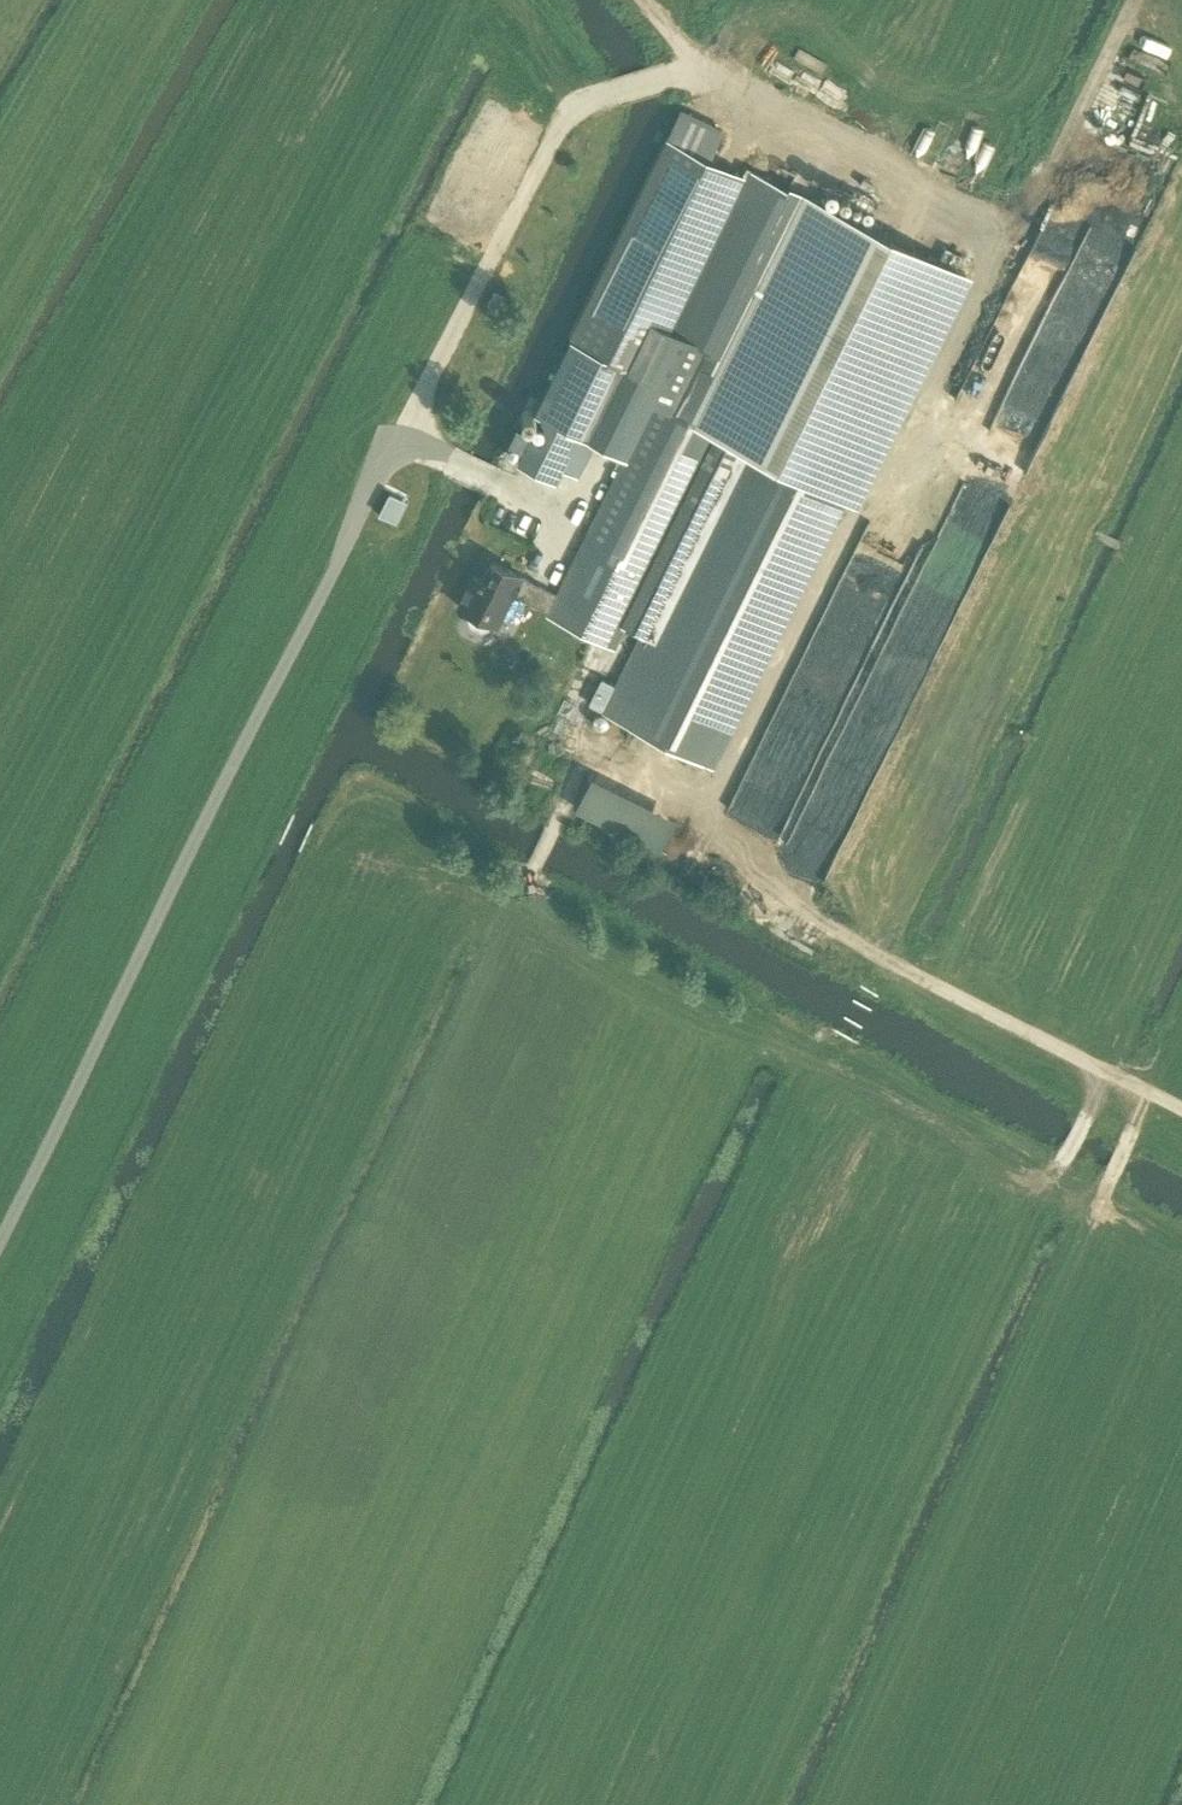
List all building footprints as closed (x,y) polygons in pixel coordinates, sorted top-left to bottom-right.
[(474,574),(459,605),(497,623),(512,592),(549,610),(547,613),(615,646),(625,627),(640,634),(603,710),(712,764),(717,752),(845,496),(859,503),(972,275),(808,194),(806,198),(741,166),(738,171),(667,136),(666,136),(655,158),(567,338),(569,339),(612,360),(636,313),(706,346),(675,411),(651,400),(624,455),(558,592),(521,574),(491,559),(482,578),(474,574)] [(515,424),(506,442),(507,442),(508,443),(521,449),(516,459),(556,479),(580,433),(594,440),(624,455),(651,400),(659,383),(629,369),(612,360),(569,339),(534,410),(539,413),(530,432),(517,425),(515,424)]
